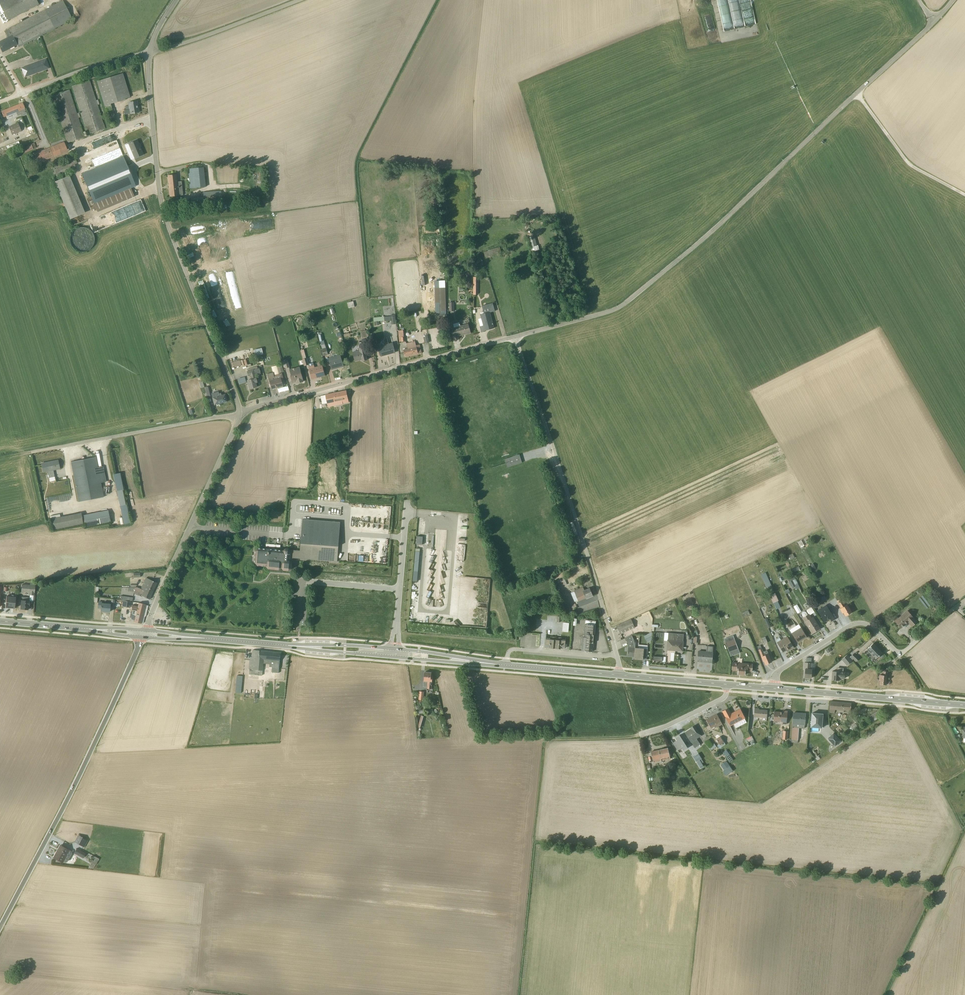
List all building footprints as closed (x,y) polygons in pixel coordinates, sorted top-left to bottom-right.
[(38,5),(36,0),(0,0),(0,5),(8,21),(36,6),(38,5)] [(73,20),(62,1),(8,28),(8,29),(4,31),(7,37),(0,41),(0,49),(2,53),(17,45),(18,47),(19,47),(73,20)] [(24,77),(49,68),(46,59),(21,68),(24,77)] [(130,98),(123,74),(122,74),(97,81),(110,126),(116,123),(113,111),(111,104),(125,100),(125,99),(129,98),(130,98)] [(87,134),(105,129),(97,105),(99,105),(98,100),(96,101),(89,81),(72,87),(87,134)] [(67,143),(84,138),(78,118),(80,117),(78,113),(77,113),(69,90),(52,96),(67,143)] [(124,110),(125,115),(138,112),(137,102),(128,103),(128,106),(125,106),(125,110),(124,110)] [(16,113),(25,109),(22,103),(1,111),(3,118),(5,117),(6,119),(8,120),(17,116),(16,113)] [(21,131),(18,123),(8,127),(12,135),(21,131)] [(31,136),(6,146),(8,152),(33,142),(31,136)] [(130,160),(143,155),(137,140),(125,146),(130,160)] [(38,164),(68,152),(64,142),(63,142),(49,148),(34,154),(38,164)] [(135,187),(122,156),(94,169),(81,174),(97,212),(134,197),(131,189),(135,187)] [(189,183),(189,189),(205,187),(203,167),(187,169),(188,178),(187,179),(187,183),(189,183)] [(167,175),(169,197),(182,195),(181,181),(177,182),(176,175),(167,175)] [(85,213),(69,176),(54,182),(70,219),(85,213)] [(224,198),(221,199),(221,191),(202,192),(202,197),(190,198),(191,207),(203,206),(203,205),(210,205),(210,202),(221,201),(225,201),(224,198)] [(484,252),(486,257),(502,252),(500,247),(484,252)] [(494,311),(492,303),(481,306),(483,314),(480,315),(481,318),(478,319),(481,332),(485,331),(494,328),(489,313),(490,313),(494,311)] [(391,325),(395,324),(394,315),(390,315),(390,316),(373,318),(374,326),(379,325),(379,321),(384,321),(391,321),(391,325)] [(450,329),(454,340),(458,339),(458,336),(470,333),(468,324),(460,326),(459,322),(453,324),(454,328),(450,329)] [(403,350),(405,357),(421,353),(419,345),(416,346),(415,341),(406,344),(407,349),(403,350)] [(378,347),(381,356),(395,352),(392,343),(378,347)] [(359,350),(352,352),(355,361),(362,359),(362,361),(367,360),(364,347),(358,349),(359,350)] [(262,355),(261,348),(253,350),(255,357),(262,355)] [(308,365),(312,379),(325,376),(322,367),(322,365),(314,367),(313,363),(308,364),(307,358),(306,358),(303,350),(300,351),(304,366),(308,365)] [(328,358),(331,369),(343,366),(340,355),(336,356),(335,353),(332,354),(332,357),(328,358)] [(247,381),(249,389),(252,388),(256,387),(255,383),(257,383),(255,376),(260,374),(259,368),(257,369),(257,366),(250,368),(247,369),(247,371),(246,371),(248,377),(249,376),(250,380),(247,381)] [(279,373),(283,372),(281,366),(277,367),(276,367),(276,366),(271,367),(273,375),(275,375),(275,376),(273,376),(272,373),(266,374),(271,389),(278,387),(279,388),(282,387),(282,386),(284,385),(281,373),(279,374),(279,373)] [(299,367),(289,370),(292,382),(296,381),(297,383),(303,382),(299,367)] [(325,395),(328,407),(342,404),(348,403),(346,391),(325,395)] [(218,392),(211,394),(214,405),(226,402),(225,395),(221,396),(220,394),(218,394),(218,392)] [(506,468),(521,463),(518,455),(504,460),(506,468)] [(78,502),(103,497),(100,483),(106,482),(103,467),(97,468),(95,457),(71,462),(78,502)] [(49,477),(50,482),(55,481),(53,471),(59,469),(58,460),(41,464),(43,472),(47,472),(48,475),(47,475),(47,477),(49,477)] [(123,490),(120,473),(113,474),(119,506),(125,505),(122,490),(123,490)] [(126,505),(125,505),(119,506),(123,524),(130,523),(126,505)] [(86,527),(110,522),(108,510),(81,515),(81,513),(51,519),(53,530),(83,524),(85,523),(86,527)] [(418,534),(418,536),(425,536),(426,518),(418,517),(417,534),(418,534)] [(254,550),(253,563),(255,566),(265,566),(267,569),(279,570),(282,568),(283,570),(288,571),(291,568),(292,558),(304,559),(337,561),(340,522),(302,519),(300,550),(289,550),(288,548),(286,548),(283,550),(257,548),(254,550)] [(805,538),(797,543),(800,548),(806,545),(808,543),(805,538)] [(773,590),(765,573),(760,575),(768,592),(773,590)] [(798,583),(795,579),(793,576),(787,579),(791,588),(795,586),(794,585),(798,583)] [(140,589),(152,594),(157,583),(145,578),(140,589)] [(30,585),(22,585),(21,592),(28,593),(28,595),(34,596),(34,595),(35,586),(34,586),(35,583),(30,583),(30,585)] [(128,588),(128,591),(132,592),(133,589),(135,590),(133,593),(141,597),(141,596),(149,600),(152,594),(136,587),(136,588),(128,588)] [(574,592),(570,593),(574,602),(578,600),(578,601),(592,595),(589,588),(584,590),(583,587),(574,591),(574,592)] [(769,595),(769,594),(773,603),(776,608),(778,606),(776,602),(778,601),(775,593),(771,595),(770,594),(769,595)] [(14,608),(15,596),(11,595),(10,596),(6,596),(5,608),(14,608)] [(584,606),(577,608),(579,613),(600,605),(596,596),(582,601),(584,606)] [(28,601),(29,598),(21,597),(20,609),(28,610),(28,606),(29,606),(29,601),(28,601)] [(841,599),(836,601),(841,608),(839,609),(842,613),(843,612),(845,616),(851,612),(847,605),(842,598),(841,599)] [(98,601),(98,608),(100,608),(100,612),(105,612),(109,612),(110,604),(101,603),(101,602),(98,601)] [(133,602),(132,602),(131,606),(133,606),(133,609),(130,620),(134,621),(134,622),(141,624),(141,623),(143,623),(144,617),(145,616),(148,606),(133,602)] [(825,605),(817,610),(824,622),(829,618),(831,621),(834,619),(825,605)] [(802,618),(811,633),(819,628),(812,617),(811,618),(810,615),(814,612),(812,608),(806,612),(808,614),(807,615),(806,613),(805,612),(804,611),(802,612),(801,613),(801,614),(801,615),(803,617),(802,618)] [(896,616),(893,619),(900,628),(907,621),(911,626),(916,622),(907,611),(898,618),(896,616)] [(620,634),(634,628),(631,619),(616,626),(620,634)] [(594,635),(595,621),(585,620),(584,624),(583,637),(582,637),(581,651),(591,652),(592,652),(592,648),(593,648),(594,643),(593,643),(593,636),(594,635)] [(789,630),(797,643),(806,637),(800,627),(798,624),(789,630)] [(520,646),(536,647),(537,633),(521,632),(520,646)] [(682,651),(683,634),(668,633),(666,650),(682,651)] [(642,659),(646,659),(647,649),(644,649),(643,648),(635,648),(635,643),(631,635),(625,638),(628,645),(627,656),(634,657),(634,659),(642,660),(642,659)] [(789,650),(793,648),(786,636),(777,642),(783,652),(788,649),(789,650)] [(546,638),(545,647),(551,647),(551,648),(559,649),(559,648),(564,648),(565,647),(565,644),(565,640),(561,639),(561,638),(550,637),(550,638),(546,638)] [(738,649),(734,639),(725,643),(729,652),(738,649)] [(882,653),(873,643),(866,650),(868,651),(865,654),(869,658),(872,662),(882,653)] [(767,664),(771,662),(766,650),(763,652),(762,648),(761,649),(760,645),(757,646),(763,661),(765,665),(767,664)] [(698,651),(697,661),(711,662),(713,647),(706,646),(706,651),(698,651)] [(278,673),(280,653),(252,650),(251,657),(250,657),(248,674),(248,675),(261,676),(263,664),(269,664),(268,667),(269,667),(271,667),(271,672),(271,673),(278,673)] [(849,657),(852,660),(853,659),(855,662),(859,659),(854,653),(849,657)] [(852,660),(849,657),(847,654),(841,659),(846,666),(852,661),(852,660)] [(881,661),(877,663),(878,665),(881,664),(883,664),(883,665),(894,658),(891,654),(888,656),(889,657),(881,661)] [(811,663),(811,658),(806,658),(806,663),(804,662),(804,669),(804,678),(811,678),(812,669),(811,669),(811,663)] [(732,662),(731,670),(738,670),(737,674),(744,675),(745,671),(751,672),(752,664),(732,662)] [(831,680),(839,681),(839,678),(844,679),(844,672),(843,672),(843,668),(836,668),(836,672),(832,671),(831,680)] [(879,684),(886,685),(886,676),(887,676),(887,672),(883,671),(882,675),(879,675),(878,680),(880,680),(879,684)] [(431,673),(424,672),(423,687),(427,687),(427,689),(431,689),(432,677),(431,677),(431,673)] [(829,701),(829,713),(834,713),(834,710),(836,710),(836,712),(843,713),(843,711),(846,711),(846,714),(850,714),(851,703),(829,701)] [(728,708),(722,711),(730,726),(745,718),(740,709),(730,714),(728,708)] [(758,708),(754,708),(753,717),(758,717),(757,720),(766,721),(766,718),(767,710),(758,709),(758,708)] [(871,723),(882,715),(879,710),(867,718),(868,720),(869,720),(871,723)] [(782,712),(774,711),(773,718),(770,718),(770,721),(782,722),(781,724),(786,724),(787,711),(783,711),(782,712)] [(804,728),(805,714),(793,713),(792,728),(791,739),(794,740),(793,743),(797,743),(798,728),(804,728)] [(811,713),(810,727),(821,728),(822,714),(811,713)] [(716,714),(706,720),(711,728),(714,727),(714,728),(722,724),(716,714)] [(835,722),(830,727),(833,730),(838,725),(835,722)] [(694,726),(690,728),(691,729),(685,733),(690,742),(694,748),(700,745),(696,739),(701,736),(694,726)] [(833,733),(827,738),(834,746),(840,741),(833,733)] [(679,735),(675,738),(676,740),(673,743),(677,750),(681,748),(683,751),(687,748),(679,735)] [(719,736),(716,739),(719,744),(717,745),(719,749),(725,745),(719,736)] [(667,760),(670,759),(667,748),(650,752),(653,762),(661,761),(660,759),(666,758),(667,760)] [(733,760),(726,750),(722,752),(729,763),(733,760)] [(701,759),(698,753),(693,757),(700,769),(704,767),(699,760),(701,759)] [(726,761),(720,765),(724,770),(723,771),(724,772),(723,773),(725,776),(733,771),(726,761)] [(87,840),(78,835),(74,842),(84,847),(87,840)] [(60,845),(53,858),(62,863),(63,861),(65,862),(67,862),(71,854),(71,851),(60,845)] [(76,848),(74,853),(83,858),(85,853),(76,848)]
